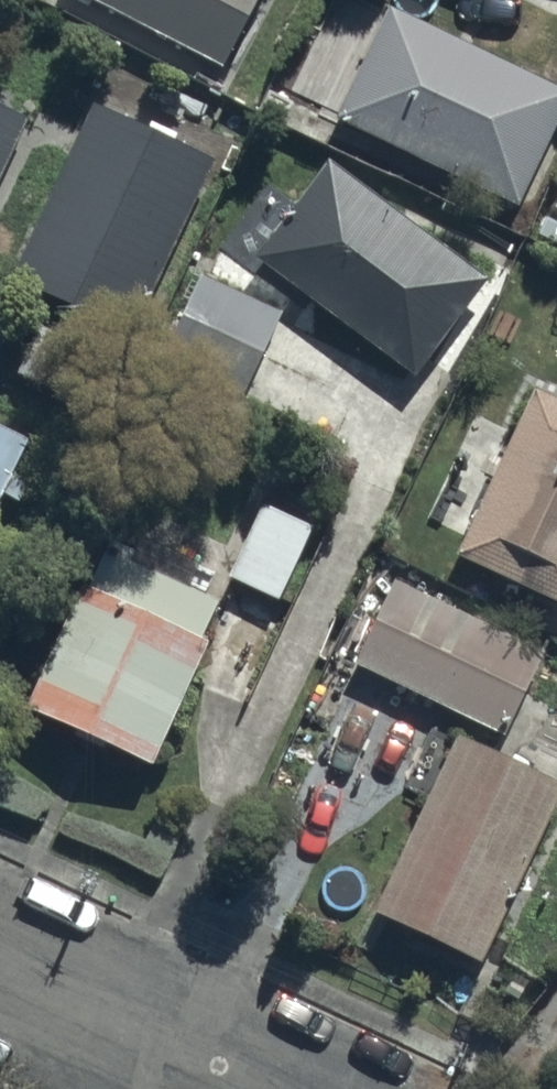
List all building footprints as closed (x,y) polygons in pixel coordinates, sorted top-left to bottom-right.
[(222,81),(262,0),(60,0),(222,81)] [(386,13),(332,124),(517,214),(556,132),(556,96),(386,13)] [(25,123),(0,112),(0,182),(25,123)] [(211,170),(92,114),(10,286),(129,343),(211,170)] [(489,287),(328,166),(254,265),(414,386),(489,287)] [(281,318),(198,281),(160,367),(242,404),(281,318)] [(529,395),(450,561),(556,612),(556,408),(529,395)] [(4,501),(15,507),(25,489),(12,482),(30,448),(0,432),(0,509),(4,501)] [(258,510),(226,585),(279,608),(291,579),(303,584),(323,537),(258,510)] [(89,598),(74,590),(19,718),(144,773),(150,775),(205,650),(200,648),(217,609),(183,594),(192,574),(134,549),(129,564),(108,554),(89,598)] [(395,585),(353,669),(502,744),(544,660),(395,585)] [(455,743),(372,920),(481,970),(556,808),(556,791),(455,743)]
